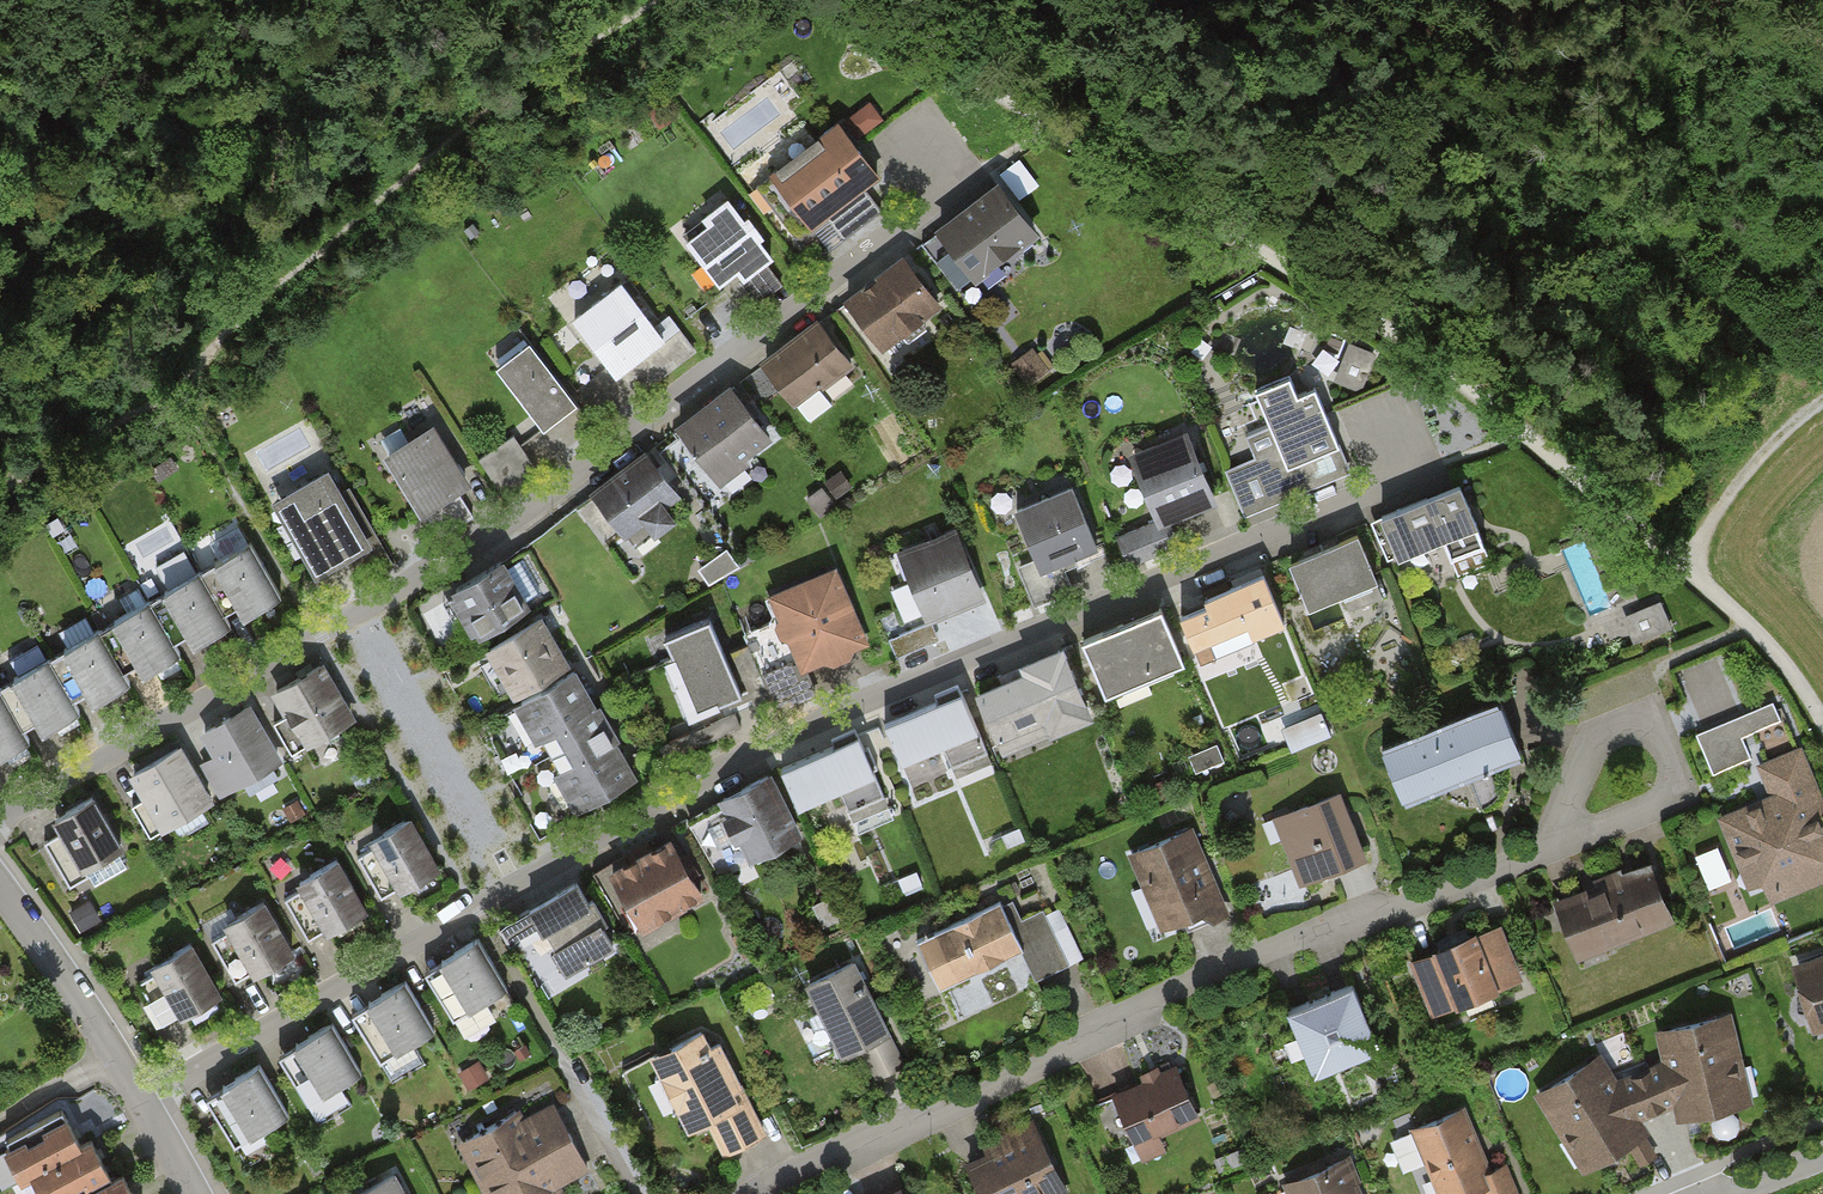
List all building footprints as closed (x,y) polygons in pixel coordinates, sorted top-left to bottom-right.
[(850,107),(862,127),(883,115),(871,95),(850,107)] [(778,173),(817,226),(889,173),(849,120),(778,173)] [(945,232),(985,282),(1047,233),(1007,182),(945,232)] [(745,272),(751,280),(781,256),(734,198),(709,218),(714,223),(692,240),(729,285),(745,272)] [(856,301),(893,348),(949,304),(912,257),(856,301)] [(619,376),(672,339),(630,280),(578,317),(619,376)] [(767,364),(801,409),(859,366),(825,321),(767,364)] [(1326,334),(1323,376),(1369,379),(1372,337),(1326,334)] [(501,366),(549,430),(584,404),(537,340),(501,366)] [(1226,470),(1247,518),(1355,471),(1321,392),(1306,398),(1298,378),(1258,395),(1272,428),(1248,438),(1256,457),(1226,470)] [(743,385),(682,428),(722,485),(783,441),(743,385)] [(389,455),(428,516),(476,485),(437,424),(389,455)] [(500,485),(538,463),(518,427),(480,449),(500,485)] [(1133,457),(1162,529),(1223,504),(1194,433),(1133,457)] [(693,511),(650,450),(593,490),(636,551),(693,511)] [(280,501),(323,575),(382,541),(339,467),(280,501)] [(1471,483),(1385,520),(1408,575),(1495,539),(1471,483)] [(1022,510),(1046,571),(1105,547),(1080,486),(1022,510)] [(901,552),(930,623),(989,599),(960,528),(901,552)] [(1367,533),(1294,564),(1314,611),(1386,580),(1367,533)] [(218,559),(249,613),(280,595),(249,541),(218,559)] [(712,576),(739,564),(734,551),(706,562),(712,576)] [(165,591),(196,645),(231,625),(200,571),(197,573),(186,553),(158,569),(169,589),(165,591)] [(456,590),(482,635),(529,608),(503,562),(456,590)] [(771,594),(803,673),(871,645),(839,567),(771,594)] [(1273,579),(1185,616),(1205,663),(1293,625),(1273,579)] [(1664,599),(1623,616),(1636,647),(1678,629),(1664,599)] [(118,619),(149,673),(180,655),(149,601),(118,619)] [(1091,641),(1116,701),(1194,667),(1169,608),(1091,641)] [(663,638),(696,720),(749,699),(715,616),(663,638)] [(491,649),(516,691),(570,659),(545,617),(491,649)] [(68,648),(99,702),(130,683),(100,630),(68,648)] [(1029,672),(979,693),(996,735),(1046,714),(1052,729),(1087,715),(1060,650),(1026,664),(1029,672)] [(19,677),(50,731),(81,713),(50,659),(19,677)] [(328,663),(275,693),(307,751),(361,721),(328,663)] [(542,737),(583,808),(635,777),(610,733),(599,715),(576,674),(509,713),(528,746),(542,737)] [(30,741),(0,689),(0,758),(30,741)] [(894,725),(911,765),(988,732),(971,692),(894,725)] [(1391,749),(1414,805),(1531,758),(1509,701),(1391,749)] [(1774,703),(1695,736),(1713,778),(1752,762),(1743,741),(1783,724),(1774,703)] [(219,796),(284,760),(253,705),(201,733),(214,757),(201,764),(219,796)] [(792,768),(809,808),(885,777),(868,737),(792,768)] [(215,806),(183,747),(136,773),(169,831),(215,806)] [(1760,908),(1822,883),(1822,815),(1822,814),(1822,813),(1822,793),(1805,748),(1759,767),(1770,794),(1721,813),(1760,908)] [(752,865),(806,839),(775,774),(721,800),(752,865)] [(1278,823),(1304,886),(1372,859),(1346,795),(1278,823)] [(58,821),(87,873),(129,850),(100,798),(58,821)] [(356,855),(385,908),(445,875),(416,822),(356,855)] [(1130,857),(1161,935),(1228,908),(1197,830),(1130,857)] [(617,876),(648,932),(708,899),(677,843),(617,876)] [(284,896),(313,948),(373,915),(344,863),(284,896)] [(1564,918),(1581,962),(1679,924),(1661,880),(1564,918)] [(586,883),(536,911),(574,979),(624,951),(586,883)] [(915,944),(939,993),(1020,953),(1035,984),(1069,967),(1053,934),(1068,926),(1059,908),(1044,915),(1042,910),(1021,920),(1013,902),(1002,908),(999,902),(915,944)] [(213,936),(241,988),(302,955),(273,903),(213,936)] [(1415,965),(1436,1019),(1527,982),(1505,928),(1415,965)] [(139,976),(168,1028),(229,995),(200,943),(139,976)] [(482,943),(428,972),(459,1028),(513,999),(482,943)] [(1817,1034),(1822,1032),(1822,958),(1798,965),(1817,1034)] [(864,962),(813,985),(850,1063),(900,1039),(864,962)] [(407,984),(353,1013),(384,1070),(438,1041),(407,984)] [(1288,1012),(1314,1076),(1379,1050),(1353,985),(1288,1012)] [(1642,1131),(1633,1119),(1680,1099),(1684,1115),(1701,1110),(1747,1099),(1727,1018),(1664,1032),(1669,1059),(1613,1083),(1598,1059),(1539,1092),(1588,1165),(1621,1144),(1642,1131)] [(334,1025),(281,1054),(311,1110),(365,1081),(334,1025)] [(718,1031),(657,1059),(693,1136),(709,1128),(724,1160),(768,1139),(718,1031)] [(261,1065),(207,1094),(238,1151),(292,1122),(261,1065)] [(1115,1097),(1136,1146),(1202,1118),(1181,1069),(1115,1097)] [(575,1151),(561,1123),(553,1107),(523,1122),(519,1114),(467,1141),(494,1193),(560,1193),(556,1186),(586,1170),(575,1151)] [(28,1173),(39,1193),(132,1193),(121,1174),(112,1179),(91,1139),(82,1144),(64,1111),(0,1145),(0,1146),(17,1178),(28,1173)] [(1446,1193),(1473,1193),(1499,1184),(1469,1111),(1420,1131),(1446,1193)] [(984,1193),(1069,1193),(1040,1137),(973,1171),(984,1193)] [(1352,1157),(1289,1183),(1294,1193),(1367,1193),(1352,1157)] [(397,1174),(358,1193),(408,1193),(397,1174)]
